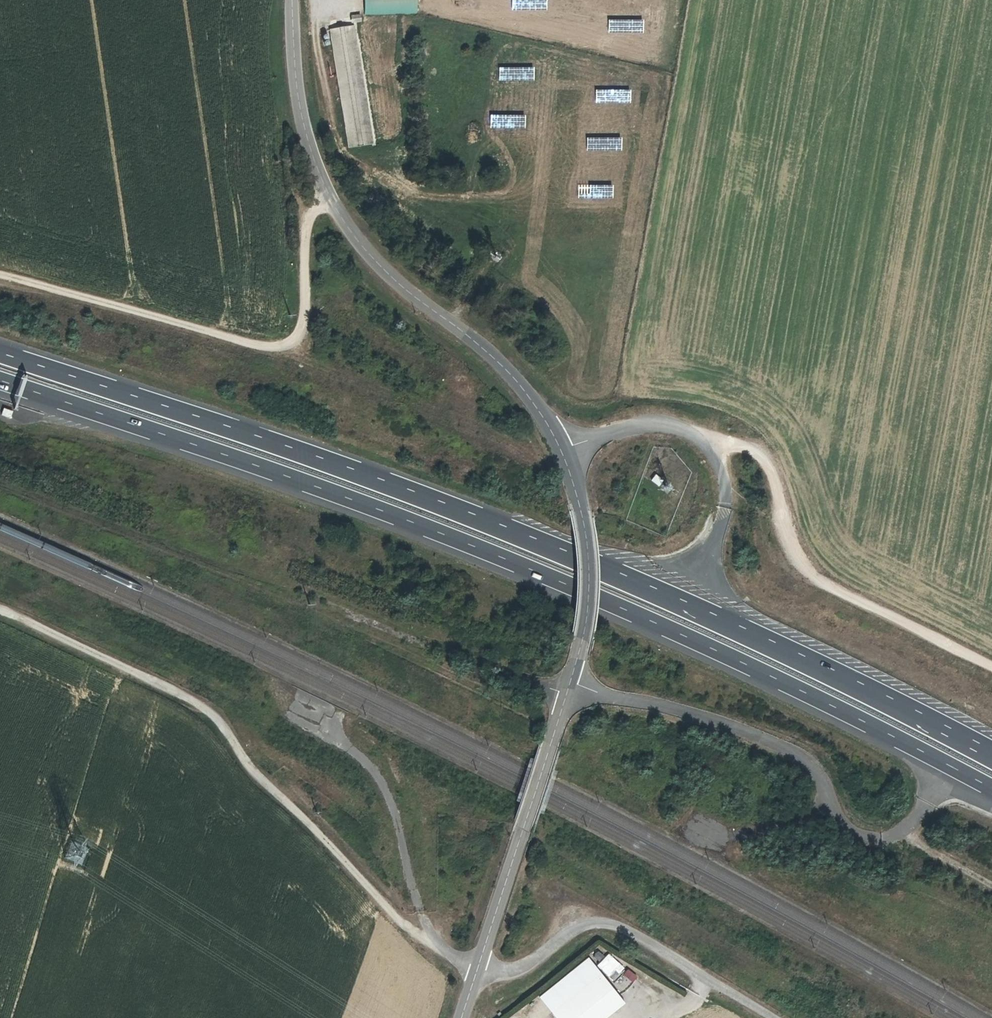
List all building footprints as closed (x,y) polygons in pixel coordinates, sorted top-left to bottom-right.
[(416,0),(363,0),(363,14),(416,13),(416,0)] [(353,25),(330,29),(348,149),(372,145),(353,25)] [(491,251),(485,248),(480,256),(487,259),(491,251)] [(10,418),(12,411),(3,408),(0,415),(10,418)] [(658,486),(663,479),(654,474),(649,481),(658,486)] [(552,1014),(555,1017),(605,1017),(624,1004),(604,977),(552,1014)]
